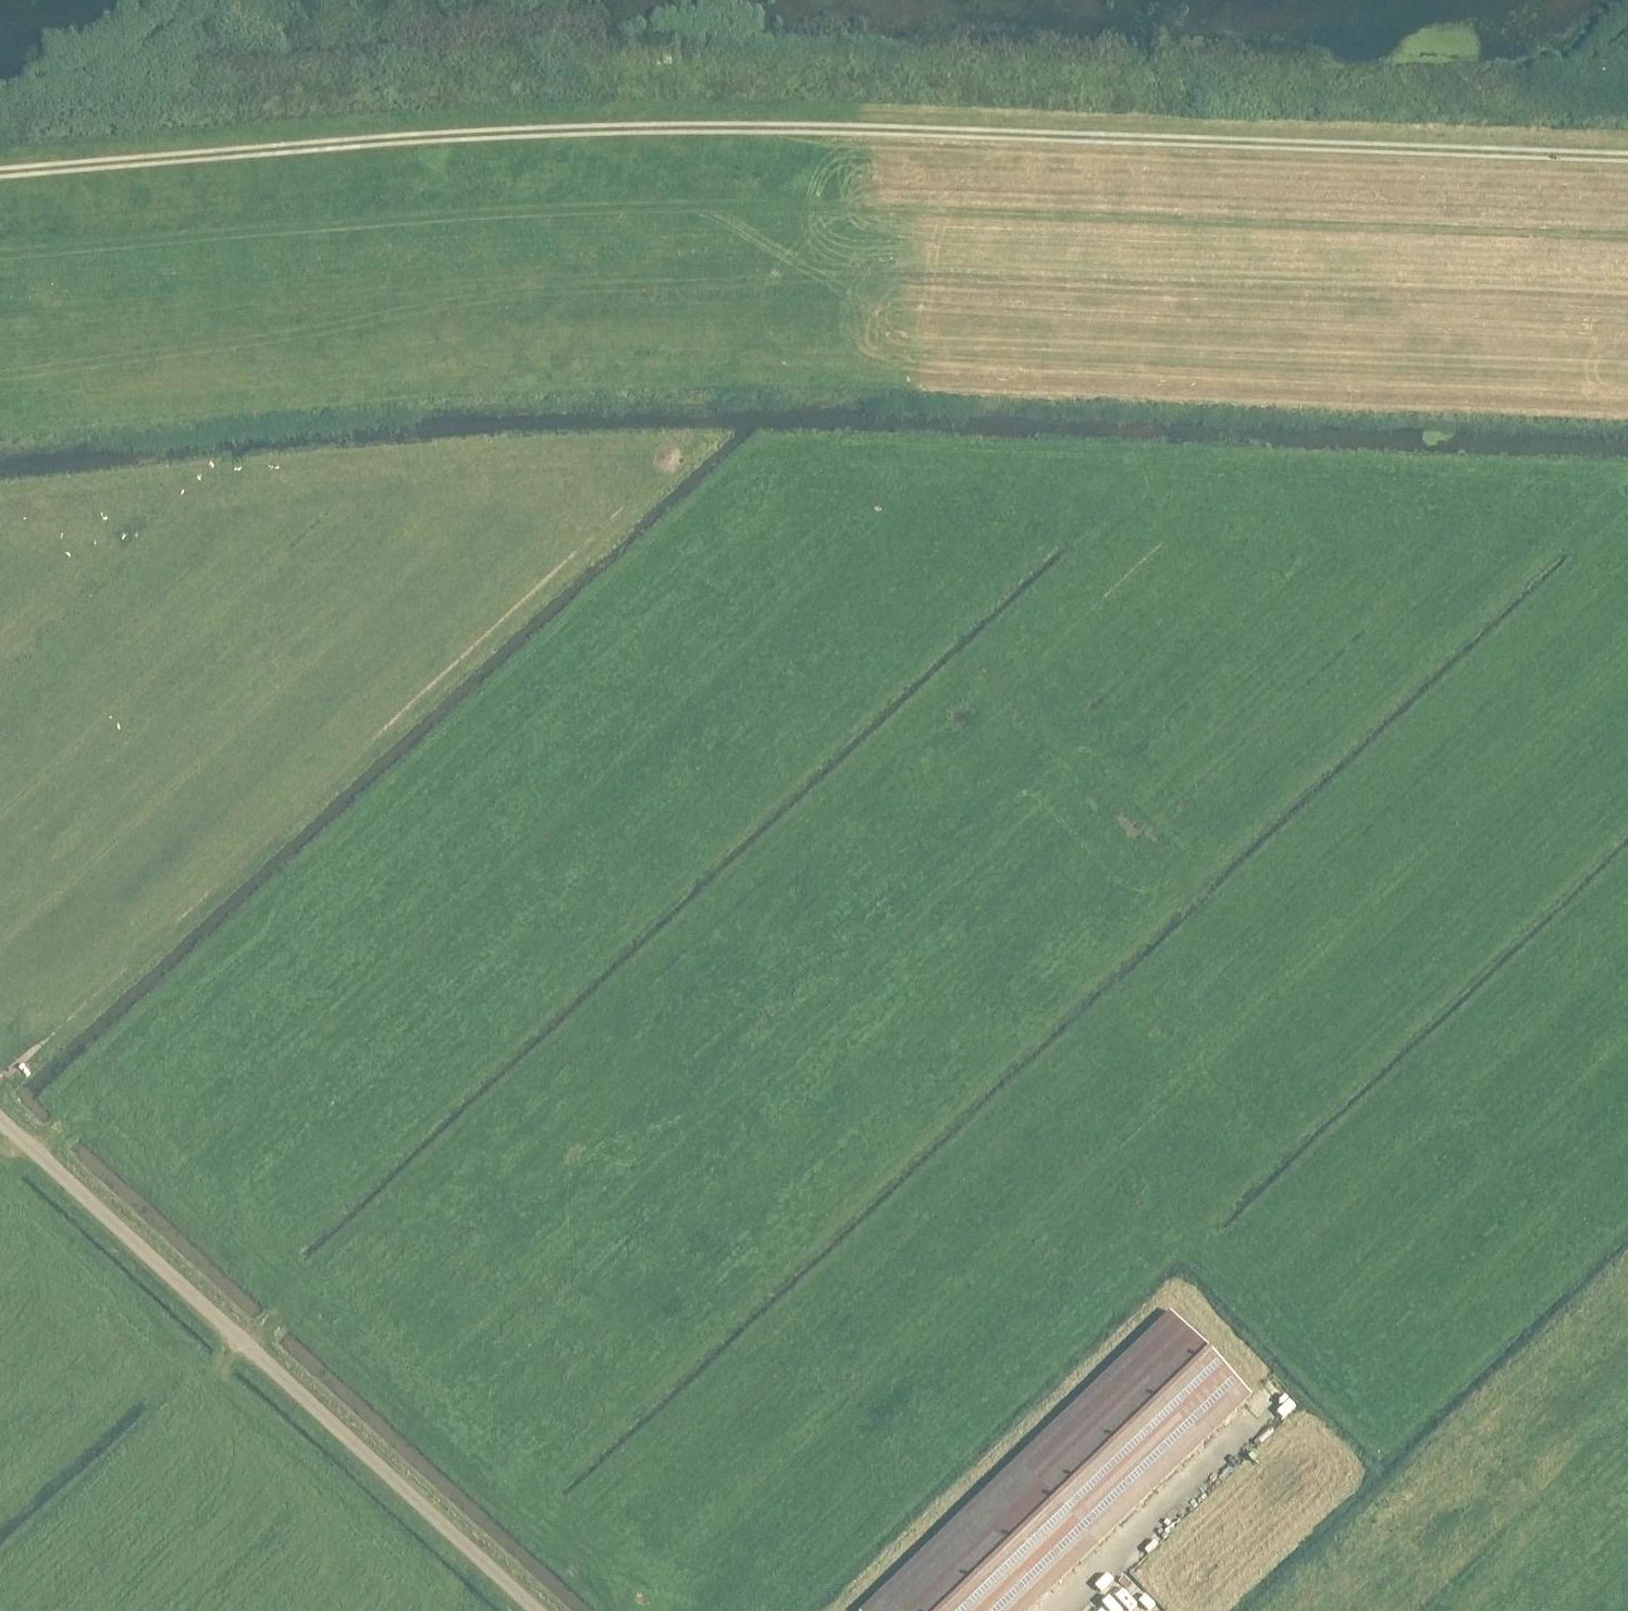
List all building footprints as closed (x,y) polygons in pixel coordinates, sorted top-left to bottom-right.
[(1170,1310),(859,1610),(1025,1610),(1250,1393),(1170,1310)] [(1131,1598),(1140,1589),(1123,1571),(1114,1581),(1131,1598)] [(1156,1607),(1144,1595),(1135,1603),(1144,1610),(1152,1610),(1156,1607)]
